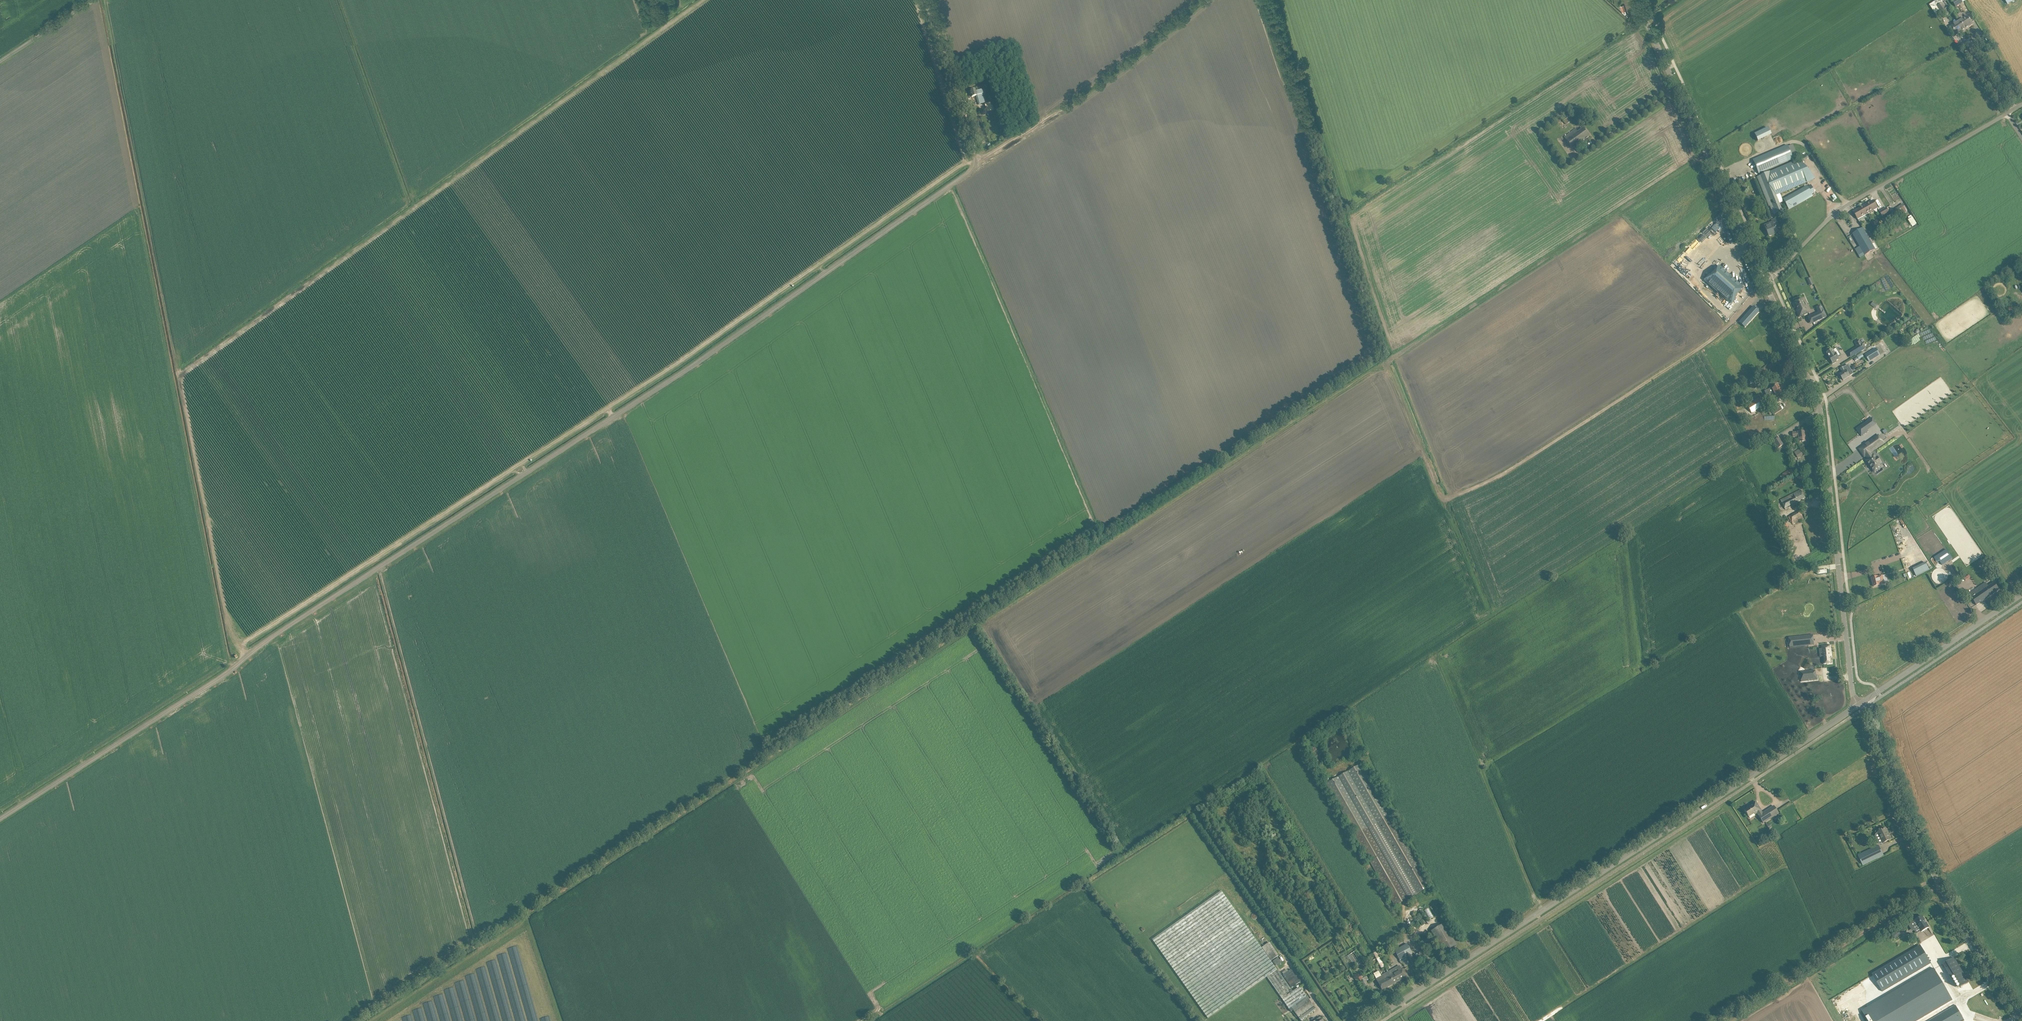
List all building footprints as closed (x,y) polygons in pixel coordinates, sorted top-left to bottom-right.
[(1948,12),(1945,7),(1943,3),(1937,7),(1942,15),(1948,12)] [(1956,16),(1959,21),(1960,21),(1965,29),(1973,24),(1967,16),(1964,18),(1960,13),(1956,16)] [(1960,21),(1959,21),(1951,27),(1956,35),(1965,29),(1960,21)] [(975,89),(970,91),(972,97),(976,96),(978,105),(985,103),(983,94),(983,93),(982,89),(976,91),(975,89)] [(1561,118),(1558,120),(1557,121),(1562,128),(1567,125),(1566,125),(1570,122),(1567,117),(1563,120),(1561,118)] [(1759,140),(1773,135),(1771,127),(1756,132),(1759,140)] [(1578,132),(1575,129),(1564,137),(1572,148),(1589,136),(1583,128),(1578,132)] [(1787,145),(1757,158),(1753,160),(1759,174),(1763,172),(1793,159),(1787,145)] [(1799,159),(1767,173),(1776,196),(1814,180),(1799,159)] [(1770,206),(1773,214),(1782,211),(1776,196),(1767,173),(1757,177),(1769,206),(1770,206)] [(1812,196),(1811,194),(1807,187),(1784,200),(1789,209),(1812,196)] [(1863,207),(1867,214),(1878,208),(1874,201),(1863,207)] [(1891,222),(1907,211),(1903,204),(1889,213),(1886,207),(1879,211),(1882,217),(1886,215),(1889,221),(1891,222)] [(1867,214),(1863,207),(1854,212),(1858,219),(1867,214)] [(1913,217),(1908,220),(1913,227),(1918,224),(1913,217)] [(1776,233),(1774,227),(1778,226),(1775,219),(1772,221),(1772,223),(1765,226),(1769,236),(1776,233)] [(1712,229),(1717,233),(1720,229),(1716,225),(1712,229)] [(1863,228),(1852,234),(1857,243),(1860,247),(1865,256),(1875,250),(1872,244),(1874,243),(1871,238),(1869,239),(1868,237),(1863,228)] [(1705,279),(1732,303),(1736,298),(1735,296),(1744,287),(1720,265),(1711,275),(1710,273),(1705,279)] [(1796,311),(1799,317),(1809,313),(1806,307),(1802,299),(1794,303),(1797,311),(1796,311)] [(1739,322),(1743,326),(1744,327),(1751,319),(1751,320),(1759,312),(1753,307),(1752,308),(1739,322)] [(1818,312),(1812,315),(1815,322),(1826,317),(1823,310),(1822,310),(1818,312)] [(1862,344),(1859,339),(1854,342),(1857,347),(1847,353),(1850,358),(1866,349),(1863,343),(1862,344)] [(1840,353),(1837,348),(1833,350),(1833,349),(1827,353),(1830,357),(1829,357),(1831,360),(1830,360),(1832,364),(1836,362),(1836,361),(1839,359),(1839,358),(1841,356),(1840,353)] [(1869,362),(1880,355),(1876,348),(1865,355),(1869,362)] [(1843,368),(1841,369),(1843,373),(1840,375),(1843,380),(1854,374),(1848,364),(1843,367),(1843,368)] [(1750,383),(1757,378),(1754,374),(1748,379),(1750,383)] [(1774,387),(1767,390),(1770,395),(1771,399),(1776,397),(1778,396),(1782,394),(1778,385),(1774,387)] [(1758,400),(1751,405),(1755,411),(1762,406),(1758,400)] [(1779,405),(1770,411),(1772,414),(1773,415),(1774,415),(1782,410),(1779,405)] [(1863,424),(1857,429),(1861,436),(1868,431),(1863,424)] [(1805,431),(1800,432),(1798,432),(1793,433),(1793,437),(1799,436),(1799,442),(1803,442),(1807,442),(1806,437),(1805,431)] [(1878,435),(1859,449),(1864,457),(1866,456),(1868,460),(1867,461),(1875,472),(1882,467),(1879,463),(1881,462),(1878,458),(1876,459),(1874,455),(1873,456),(1869,450),(1872,447),(1874,450),(1884,443),(1878,435)] [(1778,448),(1783,445),(1779,438),(1774,441),(1778,448)] [(1800,448),(1794,452),(1798,458),(1804,454),(1800,448)] [(1791,469),(1783,474),(1785,479),(1794,474),(1791,469)] [(1801,490),(1796,492),(1781,500),(1786,510),(1799,503),(1798,502),(1805,498),(1801,490)] [(1799,511),(1795,514),(1789,517),(1793,524),(1804,518),(1799,511)] [(1782,531),(1788,527),(1786,523),(1779,527),(1782,531)] [(1936,556),(1940,562),(1942,565),(1952,558),(1946,549),(1936,556)] [(1921,565),(1913,569),(1916,576),(1925,572),(1921,565)] [(1885,584),(1882,575),(1872,578),(1874,587),(1885,584)] [(1999,590),(1996,585),(1994,583),(1989,586),(1986,583),(1969,594),(1976,605),(1999,590)] [(1808,635),(1789,637),(1790,647),(1809,645),(1808,635)] [(1832,647),(1824,648),(1824,650),(1825,650),(1826,659),(1825,659),(1826,666),(1834,665),(1833,658),(1834,658),(1832,647)] [(1815,670),(1800,672),(1801,682),(1818,680),(1817,675),(1816,675),(1815,670)] [(1828,685),(1829,691),(1838,690),(1836,672),(1823,674),(1824,685),(1828,685)] [(1361,765),(1326,784),(1339,807),(1352,829),(1355,835),(1395,906),(1408,898),(1430,886),(1388,812),(1374,787),(1361,765)] [(1749,817),(1754,814),(1755,815),(1759,812),(1760,815),(1759,816),(1763,823),(1779,813),(1774,806),(1763,813),(1761,811),(1756,802),(1749,806),(1750,807),(1744,810),(1749,817)] [(1888,834),(1886,829),(1878,833),(1876,835),(1875,837),(1878,843),(1880,844),(1883,843),(1891,840),(1889,835),(1888,836),(1888,834)] [(1858,855),(1863,866),(1884,856),(1879,845),(1858,855)] [(1221,891),(1152,940),(1208,1018),(1267,977),(1291,1012),(1293,1010),(1301,1020),(1316,1010),(1307,997),(1306,997),(1300,987),(1298,985),(1296,987),(1298,988),(1293,991),(1277,969),(1277,970),(1221,891)] [(1908,925),(1911,929),(1918,925),(1922,932),(1929,928),(1926,923),(1922,917),(1922,916),(1908,925)] [(1444,923),(1431,931),(1443,953),(1457,945),(1444,923)] [(1429,932),(1417,939),(1421,945),(1433,938),(1429,932)] [(1400,961),(1406,957),(1411,955),(1412,954),(1407,944),(1394,950),(1400,961)] [(1920,945),(1874,972),(1885,990),(1931,963),(1920,945)] [(1357,950),(1348,955),(1354,964),(1362,959),(1357,950)] [(1416,964),(1411,955),(1406,957),(1411,967),(1416,964)] [(1954,958),(1943,964),(1951,979),(1954,977),(1960,987),(1969,983),(1969,982),(1954,958)] [(1399,966),(1381,976),(1378,971),(1373,974),(1382,990),(1405,977),(1399,966)] [(1867,1020),(1917,1020),(1953,1000),(1934,968),(1861,1011),(1867,1020)] [(1365,973),(1359,977),(1365,990),(1370,987),(1367,980),(1368,979),(1365,973)] [(1973,1000),(1976,1007),(1986,1003),(1982,996),(1973,1000)] [(1964,1019),(1955,1005),(1928,1020),(1961,1020),(1964,1019)]
